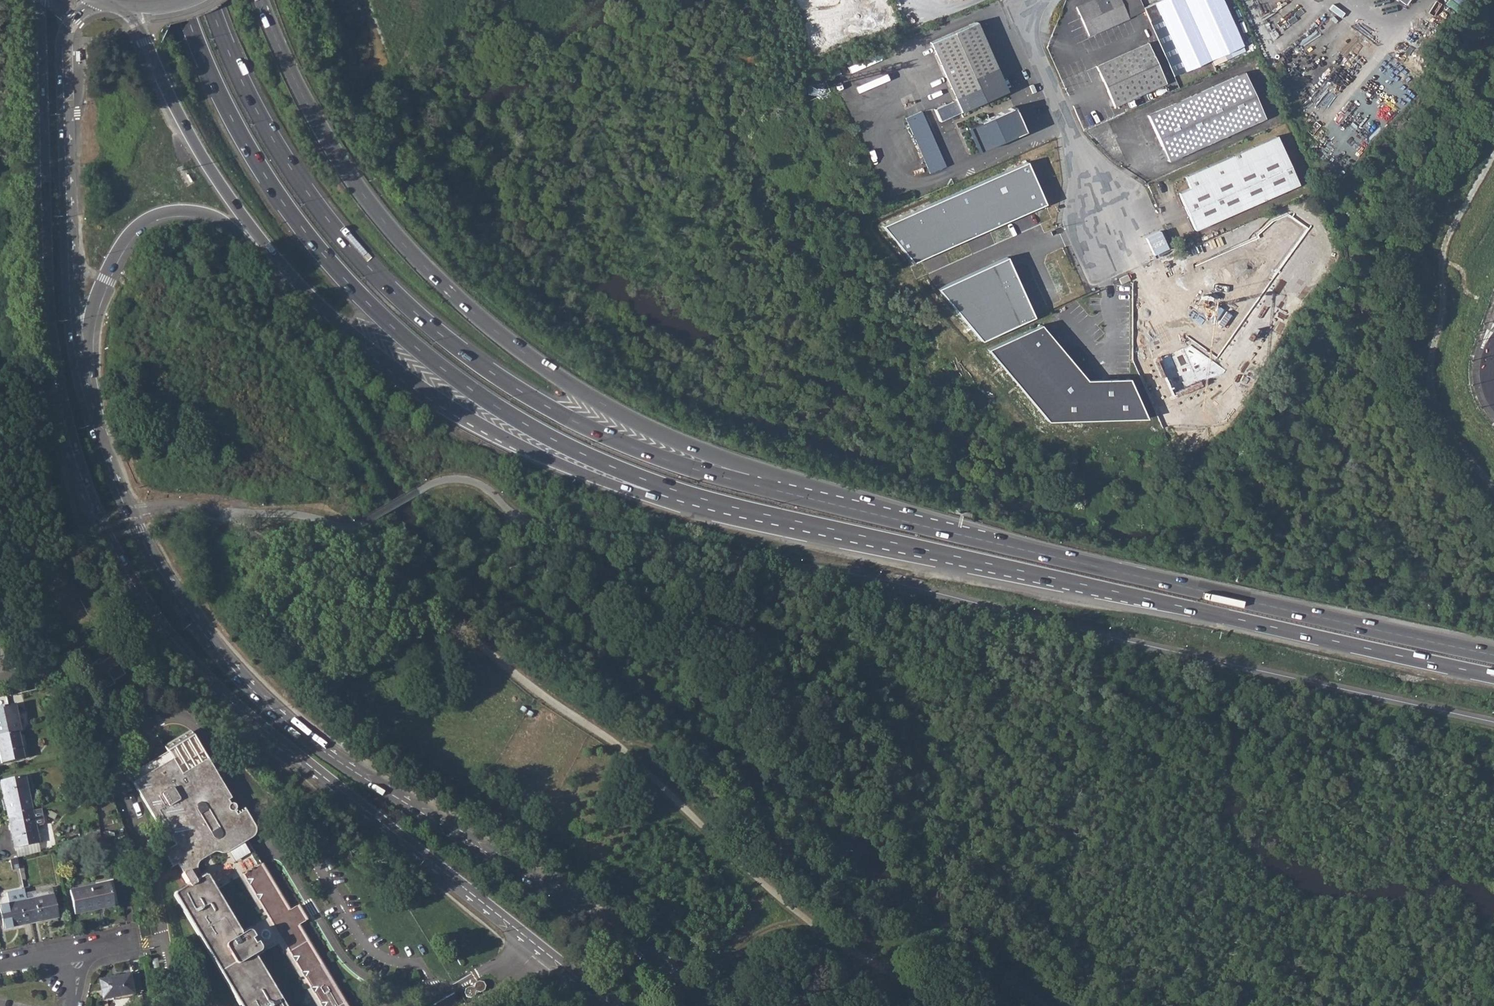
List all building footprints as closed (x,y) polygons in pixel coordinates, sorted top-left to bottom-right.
[(1122,0),(1092,0),(1077,7),(1089,35),(1129,18),(1122,0)] [(1152,4),(1182,72),(1242,45),(1222,0),(1162,0),(1152,4)] [(928,42),(952,98),(999,78),(974,22),(928,42)] [(1146,44),(1093,67),(1112,108),(1163,85),(1146,44)] [(1379,65),(1370,58),(1366,62),(1375,69),(1379,65)] [(1244,72),(1148,115),(1168,160),(1265,117),(1244,72)] [(999,78),(952,98),(959,112),(1006,92),(999,78)] [(1012,106),(965,127),(976,150),(1022,129),(1012,106)] [(922,111),(906,119),(931,174),(947,166),(922,111)] [(1277,135),(1185,176),(1190,188),(1179,192),(1195,229),(1298,184),(1277,135)] [(1027,163),(881,226),(914,262),(1046,206),(1027,163)] [(937,289),(981,340),(1035,317),(1007,257),(937,289)] [(1041,326),(990,350),(1047,421),(1147,419),(1130,380),(1087,380),(1041,326)] [(1163,382),(1181,418),(1205,406),(1188,371),(1163,382)] [(17,731),(21,730),(15,704),(0,707),(0,735),(17,731)] [(301,924),(309,919),(300,904),(291,909),(264,863),(261,864),(254,852),(248,841),(255,837),(256,828),(245,810),(237,815),(235,811),(236,807),(233,804),(230,804),(229,801),(231,799),(195,737),(190,730),(163,746),(167,751),(129,773),(153,815),(159,811),(176,844),(162,852),(169,867),(176,862),(181,872),(179,875),(186,885),(173,892),(243,1005),(349,1005),(301,924)] [(17,731),(0,735),(0,759),(1,763),(22,758),(17,731)] [(7,815),(32,810),(24,776),(0,781),(0,785),(7,815)] [(7,815),(15,848),(40,842),(32,810),(7,815)] [(67,890),(75,916),(119,907),(114,879),(67,890)] [(27,899),(33,922),(60,917),(54,893),(52,893),(50,887),(26,892),(27,899)] [(26,892),(25,888),(7,892),(10,903),(0,905),(5,928),(33,922),(27,899),(26,892)] [(97,980),(101,998),(139,990),(135,972),(97,980)] [(467,997),(471,998),(475,995),(475,994),(484,990),(485,986),(482,982),(478,981),(474,983),(474,985),(470,987),(469,986),(465,989),(464,993),(467,997)]
